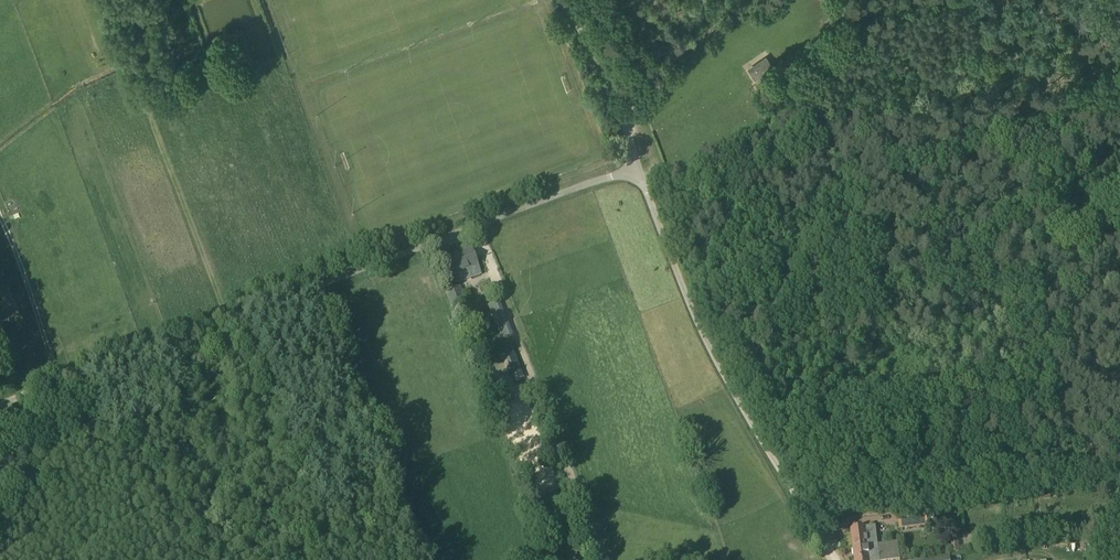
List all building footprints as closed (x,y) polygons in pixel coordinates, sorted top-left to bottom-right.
[(184,39),(179,24),(166,28),(171,43),(184,39)] [(756,79),(774,67),(769,60),(751,72),(756,79)] [(469,271),(472,278),(481,274),(471,250),(446,259),(456,283),(460,281),(458,275),(469,271)] [(452,307),(465,302),(460,288),(446,293),(452,307)] [(503,342),(515,338),(499,301),(488,306),(503,342)] [(515,382),(526,378),(513,346),(502,350),(515,382)] [(912,508),(907,509),(906,498),(897,499),(898,510),(900,529),(929,526),(926,509),(913,511),(912,508)] [(878,546),(878,545),(876,526),(851,529),(854,548),(878,546)] [(901,559),(899,542),(878,545),(878,546),(854,548),(855,559),(891,559),(901,559)] [(950,553),(960,552),(959,543),(949,544),(950,553)]
